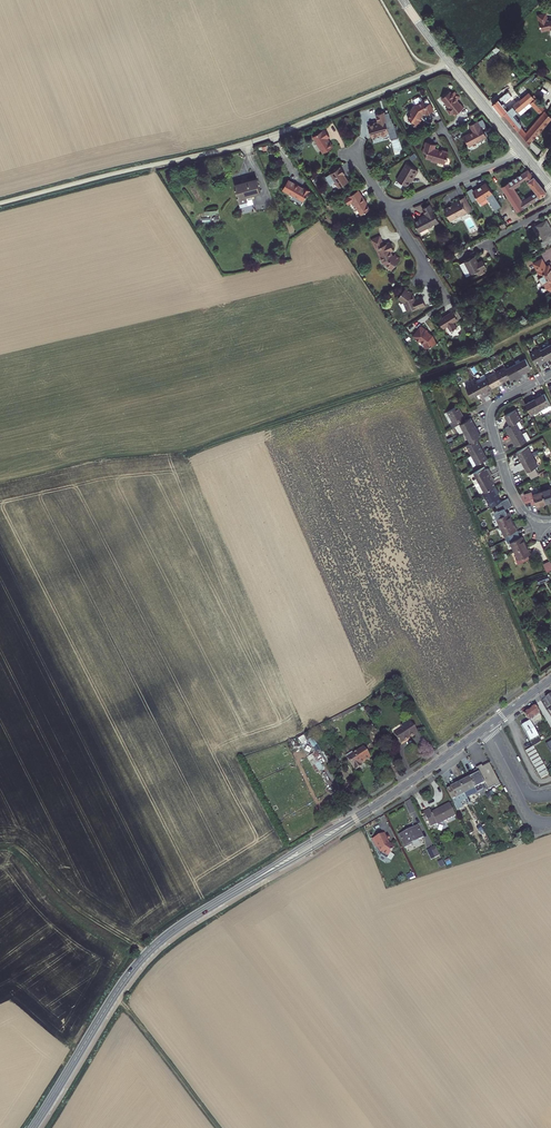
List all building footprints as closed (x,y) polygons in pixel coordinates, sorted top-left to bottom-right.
[(550,30),(550,18),(547,17),(547,14),(541,14),(539,29),(550,30)] [(547,61),(536,77),(550,87),(550,63),(547,61)] [(534,82),(528,75),(518,84),(525,91),(534,82)] [(448,90),(441,98),(445,102),(444,103),(448,107),(446,108),(450,113),(453,110),(455,112),(463,105),(459,100),(458,101),(455,98),(458,96),(453,90),(450,92),(448,90)] [(514,100),(520,106),(523,103),(521,100),(517,96),(515,92),(496,106),(502,113),(505,117),(511,113),(506,107),(514,100)] [(511,113),(505,117),(519,134),(522,130),(525,129),(521,124),(524,122),(519,116),(535,102),(529,95),(521,100),(523,103),(520,106),(511,113)] [(424,100),(416,104),(412,110),(414,111),(409,119),(415,122),(413,124),(418,127),(423,120),(420,118),(424,111),(426,114),(434,110),(430,103),(426,105),(424,100)] [(547,113),(537,103),(533,107),(542,118),(547,113)] [(367,124),(371,136),(380,133),(381,134),(389,131),(385,119),(386,118),(384,112),(376,115),(377,121),(367,124)] [(526,135),(522,139),(532,148),(550,125),(550,118),(547,115),(529,138),(526,135)] [(468,145),(477,140),(477,141),(483,139),(482,137),(487,134),(478,119),(469,124),(472,130),(463,135),(468,145)] [(324,128),(312,136),(323,153),(333,146),(328,137),(329,136),(324,128)] [(435,144),(426,141),(423,152),(427,153),(426,157),(431,159),(431,162),(435,163),(436,161),(444,163),(448,152),(434,147),(435,144)] [(416,175),(419,170),(406,163),(397,180),(409,186),(415,175),(416,175)] [(348,181),(342,174),(344,173),(340,167),(328,175),(332,182),(333,181),(338,188),(348,181)] [(520,181),(525,178),(532,174),(529,171),(508,183),(507,181),(500,186),(516,210),(548,193),(537,180),(530,184),(536,193),(529,196),(522,199),(513,186),(520,183),(520,181)] [(525,178),(530,184),(537,180),(532,174),(525,178)] [(258,176),(234,182),(239,201),(249,199),(248,194),(262,190),(258,176)] [(289,178),(283,189),(290,193),(291,192),(304,199),(310,190),(289,178)] [(472,187),(465,191),(472,202),(477,198),(479,201),(487,196),(495,209),(501,205),(486,181),(473,189),(472,187)] [(358,189),(344,198),(348,204),(353,201),(362,214),(369,209),(364,202),(366,201),(358,189)] [(451,221),(473,210),(466,196),(451,203),(451,206),(445,209),(451,221)] [(427,214),(416,220),(421,230),(439,220),(429,203),(422,207),(427,214)] [(540,249),(550,243),(550,227),(547,219),(537,224),(544,239),(537,243),(540,249)] [(376,247),(382,260),(393,267),(400,257),(394,253),(393,253),(390,248),(393,247),(390,240),(384,243),(380,235),(371,239),(375,248),(376,247)] [(475,256),(464,261),(471,274),(476,272),(478,275),(484,272),(482,268),(486,266),(483,259),(478,261),(475,256)] [(534,262),(541,275),(540,277),(542,281),(543,280),(546,287),(549,289),(550,288),(550,268),(547,261),(544,262),(542,258),(534,262)] [(410,309),(413,311),(425,306),(421,297),(415,300),(412,293),(406,287),(398,295),(404,302),(408,311),(410,309)] [(451,310),(438,319),(444,328),(448,325),(451,329),(460,323),(451,310)] [(412,335),(424,343),(429,348),(438,340),(432,335),(426,330),(426,329),(420,324),(412,335)] [(550,358),(550,345),(550,343),(540,348),(546,360),(550,358)] [(540,348),(529,353),(536,366),(546,360),(540,348)] [(521,373),(531,368),(525,357),(516,362),(521,373)] [(516,362),(506,367),(511,378),(521,373),(516,362)] [(506,367),(495,372),(501,383),(511,378),(506,367)] [(491,388),(501,383),(495,372),(485,378),(491,388)] [(481,381),(477,383),(481,390),(484,396),(493,391),(491,388),(485,378),(485,377),(480,379),(481,381)] [(477,383),(475,379),(465,385),(471,396),(481,390),(477,383)] [(541,409),(550,404),(544,392),(535,397),(541,409)] [(524,403),(531,414),(541,409),(535,397),(524,403)] [(454,419),(457,424),(460,422),(465,419),(457,405),(446,411),(451,421),(454,419)] [(510,423),(520,417),(515,407),(504,413),(510,423)] [(460,422),(465,432),(476,426),(470,416),(465,419),(460,422)] [(505,427),(511,438),(522,432),(516,421),(505,427)] [(465,433),(470,442),(476,438),(481,436),(476,427),(465,433)] [(522,432),(511,438),(515,446),(530,439),(525,430),(522,432)] [(470,442),(466,445),(471,454),(482,448),(476,438),(470,442)] [(534,457),(527,445),(517,451),(524,463),(534,457)] [(482,448),(471,454),(477,466),(488,460),(482,448)] [(534,457),(524,463),(532,477),(538,474),(535,467),(538,464),(534,457)] [(485,465),(473,471),(478,481),(490,474),(485,465)] [(478,481),(484,492),(496,486),(490,474),(478,481)] [(484,492),(492,508),(502,502),(498,494),(500,493),(496,486),(484,492)] [(550,487),(540,490),(544,503),(550,500),(550,488),(550,487)] [(523,495),(525,503),(530,501),(532,504),(536,503),(537,505),(544,503),(540,490),(532,493),(532,491),(527,493),(523,495)] [(504,506),(494,511),(502,526),(514,520),(509,512),(507,513),(504,506)] [(514,520),(502,526),(507,538),(519,532),(514,520)] [(507,538),(514,552),(526,546),(519,532),(507,538)] [(530,558),(528,554),(530,554),(526,546),(514,552),(520,563),(530,558)] [(545,571),(550,569),(550,563),(550,561),(542,564),(545,571)] [(541,699),(550,714),(550,692),(541,699)] [(533,746),(541,741),(533,726),(543,720),(535,705),(522,713),(527,721),(520,725),(533,746)] [(393,734),(399,744),(417,733),(410,722),(405,724),(406,727),(393,734)] [(549,774),(533,746),(524,751),(539,779),(549,774)] [(344,754),(353,769),(359,766),(357,763),(367,757),(361,747),(352,752),(350,750),(344,754)] [(323,769),(320,761),(321,760),(317,751),(307,756),(315,773),(323,769)] [(489,762),(476,768),(478,772),(484,783),(487,789),(495,785),(496,787),(501,784),(489,762)] [(484,783),(478,772),(468,777),(474,788),(484,783)] [(468,777),(446,788),(452,799),(474,788),(468,777)] [(448,803),(430,812),(429,809),(424,811),(431,826),(454,815),(448,803)] [(405,846),(411,843),(411,842),(422,836),(417,825),(399,834),(405,846)] [(384,833),(372,839),(378,852),(387,857),(394,845),(388,842),(384,833)] [(435,846),(428,850),(433,859),(440,855),(435,846)]
